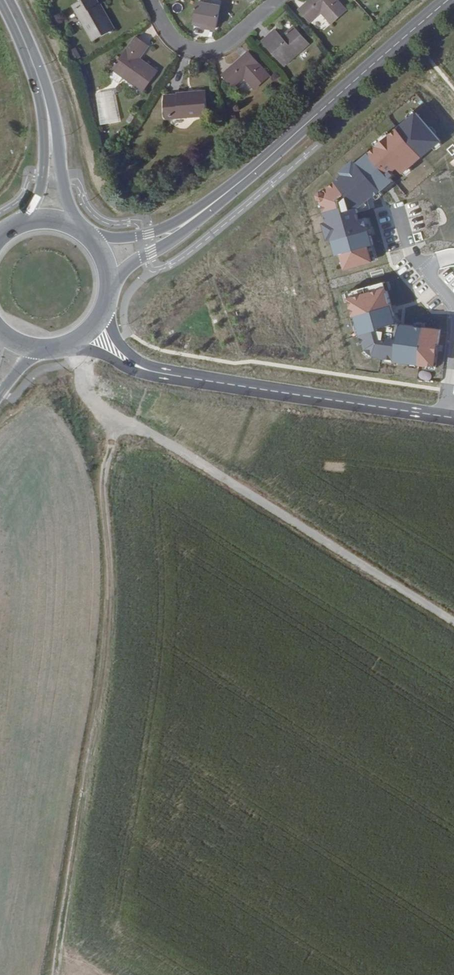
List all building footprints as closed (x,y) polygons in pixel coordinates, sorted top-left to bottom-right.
[(97,0),(80,0),(72,5),(92,41),(113,29),(97,0)] [(220,5),(197,0),(193,24),(215,27),(220,5)] [(300,9),(310,21),(321,12),(332,23),(346,10),(337,0),(310,0),(300,9)] [(276,29),(263,40),(285,65),(310,43),(295,25),(283,36),(276,29)] [(150,53),(136,41),(115,68),(142,89),(156,71),(144,61),(150,53)] [(263,67),(229,76),(233,92),(247,88),(252,103),(272,97),(263,67)] [(205,94),(165,95),(165,119),(206,118),(205,94)]
